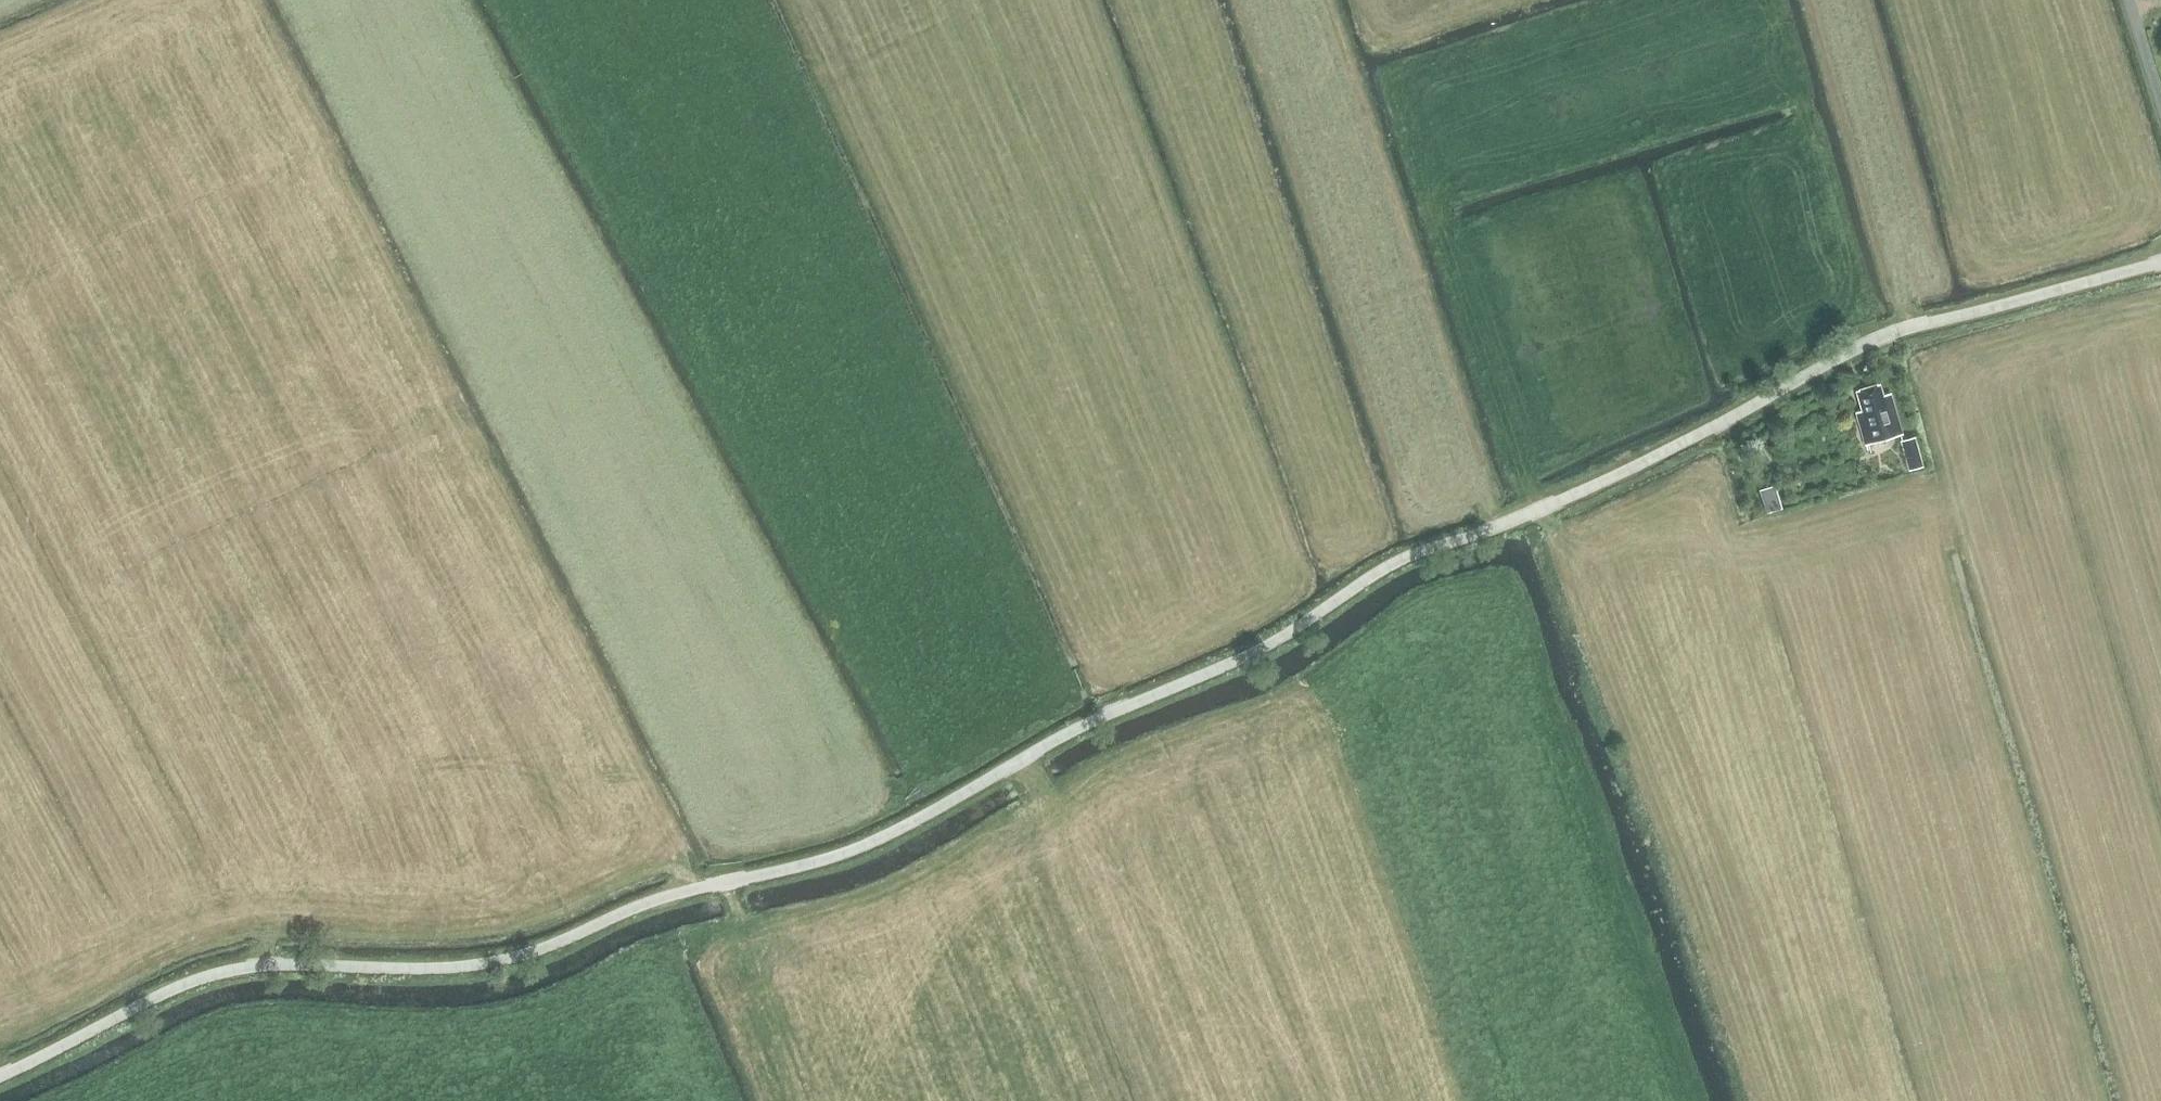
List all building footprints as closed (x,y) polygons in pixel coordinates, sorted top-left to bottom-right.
[(1864,445),(1901,435),(1889,394),(1883,396),(1880,385),(1856,392),(1862,412),(1855,414),(1864,445)] [(1921,467),(1914,438),(1900,441),(1908,471),(1921,467)] [(1781,509),(1774,486),(1758,490),(1765,513),(1781,509)]
